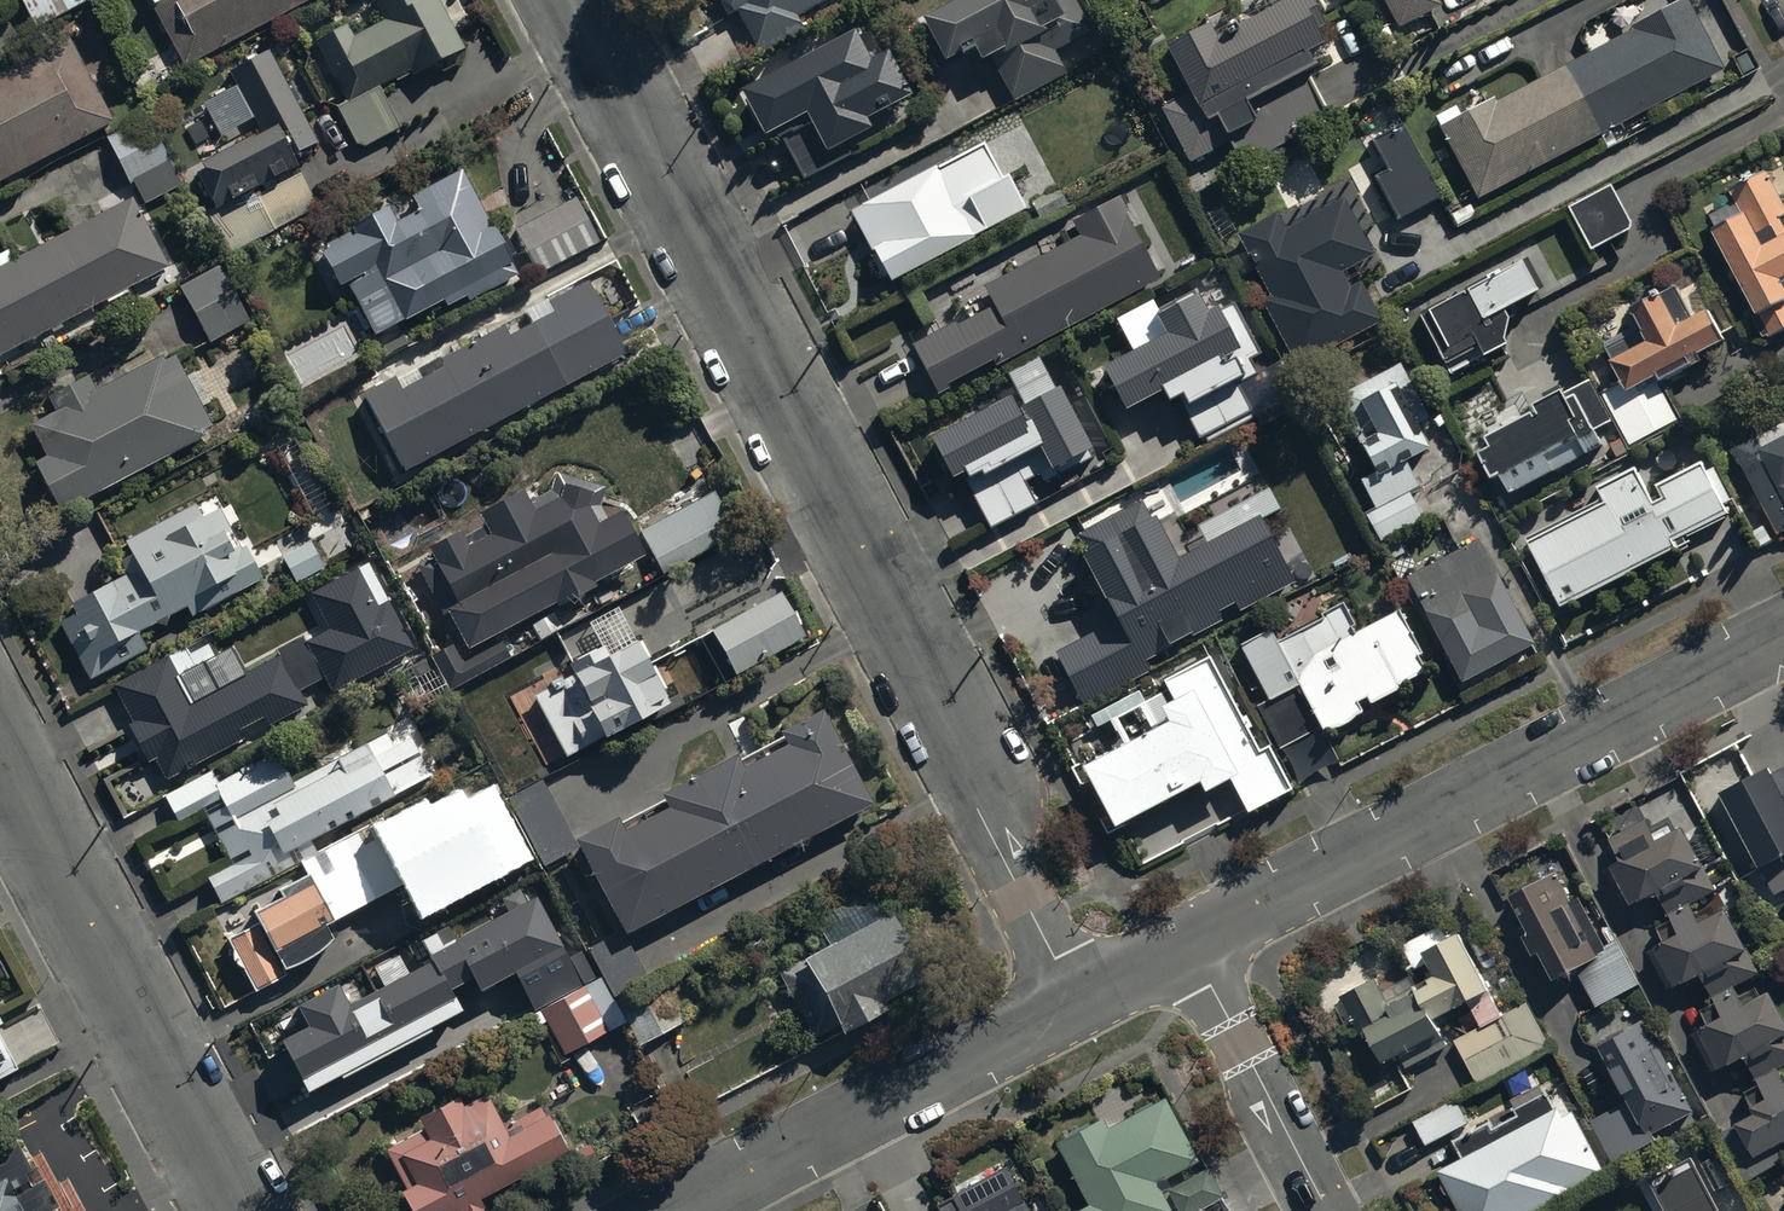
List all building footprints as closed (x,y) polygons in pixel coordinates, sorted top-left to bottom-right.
[(24,2),(38,27),(86,0),(29,0),(24,2)] [(184,64),(305,0),(150,0),(184,64)] [(379,85),(409,69),(410,71),(461,45),(437,0),(372,0),(383,20),(349,37),(344,28),(318,41),(350,101),(341,105),(363,146),(401,125),(379,85)] [(799,12),(823,0),(721,0),(729,16),(740,11),(760,52),(807,29),(799,12)] [(925,29),(950,74),(980,58),(988,72),(996,67),(1015,102),(1067,73),(1058,56),(1095,36),(1076,0),(979,0),(925,29)] [(1401,34),(1444,11),(1438,0),(1383,0),(1401,34)] [(1440,124),(1477,196),(1722,68),(1686,0),(1676,0),(1631,24),(1633,28),(1496,99),(1495,96),(1485,101),(1480,92),(1456,106),(1454,103),(1434,115),(1440,124)] [(1330,37),(1311,1),(1221,48),(1214,36),(1171,58),(1193,99),(1163,114),(1192,169),(1232,148),(1245,171),(1333,125),(1311,83),(1320,78),(1312,63),(1328,55),(1321,42),(1330,37)] [(768,128),(776,124),(803,175),(850,150),(844,138),(873,123),(869,114),(914,90),(890,45),(870,55),(855,26),(745,84),(768,128)] [(0,73),(0,178),(3,182),(116,123),(70,37),(0,73)] [(317,141),(267,50),(228,72),(258,128),(199,160),(202,167),(197,170),(217,208),(301,162),(296,153),(317,141)] [(147,114),(106,135),(129,182),(134,180),(145,203),(182,185),(147,114)] [(1379,183),(1402,226),(1445,203),(1405,130),(1375,146),(1392,176),(1379,183)] [(989,188),(989,189),(989,190),(989,191),(989,192),(981,197),(962,160),(854,218),(892,289),(1025,218),(1014,198),(1015,197),(1015,196),(1016,195),(1016,194),(1016,193),(1017,192),(1017,191),(1017,189),(1017,188),(1017,187),(1016,186),(1016,185),(1015,184),(1015,183),(1014,182),(1013,181),(1013,180),(1012,179),(1011,178),(1010,178),(1009,177),(1007,177),(1006,176),(1005,176),(1004,176),(1003,176),(1001,176),(1000,176),(999,177),(998,177),(997,178),(996,178),(995,179),(994,180),(993,180),(992,181),(991,182),(991,183),(990,184),(990,186),(990,187),(989,188)] [(495,231),(460,167),(411,194),(418,207),(395,219),(387,204),(354,222),(358,229),(320,249),(339,284),(346,281),(374,333),(427,304),(431,311),(466,293),(469,299),(517,273),(507,256),(516,251),(503,227),(495,231)] [(1715,235),(1763,328),(1765,327),(1774,343),(1783,338),(1783,206),(1769,177),(1732,196),(1745,220),(1715,235)] [(1613,192),(1570,215),(1592,257),(1631,237),(1632,230),(1613,192)] [(598,239),(574,194),(515,227),(539,271),(598,239)] [(167,265),(131,195),(13,256),(8,248),(0,252),(0,352),(167,265)] [(1164,285),(1121,202),(1075,226),(1082,240),(986,291),(996,311),(960,330),(959,328),(916,350),(942,400),(953,394),(951,390),(996,367),(998,371),(1164,285)] [(1242,240),(1272,302),(1264,306),(1297,373),(1384,330),(1363,287),(1353,292),(1344,276),(1375,261),(1348,206),(1288,236),(1281,221),(1242,240)] [(218,262),(178,284),(209,339),(249,317),(218,262)] [(1481,357),(1488,369),(1510,357),(1507,352),(1512,332),(1507,324),(1542,305),(1523,272),(1422,326),(1448,375),(1481,357)] [(436,358),(361,399),(404,477),(597,373),(599,377),(617,367),(615,364),(626,359),(588,289),(548,310),(545,305),(523,317),(525,321),(440,366),(436,358)] [(1607,355),(1625,390),(1606,400),(1633,452),(1683,427),(1665,393),(1706,372),(1703,367),(1729,354),(1712,323),(1699,330),(1680,292),(1635,315),(1645,335),(1607,355)] [(1110,379),(1109,379),(1131,422),(1169,403),(1175,413),(1184,408),(1203,446),(1300,396),(1285,367),(1261,379),(1253,365),(1264,360),(1237,309),(1221,317),(1222,319),(1213,324),(1204,307),(1165,326),(1155,307),(1118,325),(1136,360),(1119,368),(1117,365),(1106,370),(1110,379)] [(29,419),(45,452),(34,457),(58,507),(206,437),(202,430),(210,425),(175,349),(95,387),(88,373),(54,389),(61,404),(29,419)] [(1403,368),(1343,400),(1363,439),(1359,442),(1378,477),(1363,485),(1379,515),(1368,520),(1383,548),(1426,524),(1414,501),(1423,496),(1410,471),(1434,458),(1419,431),(1433,423),(1403,368)] [(1063,481),(1099,461),(1066,399),(1027,419),(1035,434),(1031,436),(1017,409),(938,451),(959,490),(969,485),(995,533),(1040,510),(1027,486),(1042,478),(1047,489),(1063,481)] [(1539,428),(1494,452),(1499,461),(1485,468),(1499,494),(1507,489),(1514,504),(1559,480),(1558,478),(1590,461),(1591,463),(1606,455),(1599,442),(1581,408),(1574,412),(1569,404),(1541,419),(1546,429),(1542,432),(1539,428)] [(1767,457),(1760,444),(1738,457),(1782,544),(1783,543),(1783,449),(1767,457)] [(1608,511),(1531,549),(1565,616),(1695,551),(1691,544),(1733,523),(1727,511),(1734,507),(1718,475),(1710,479),(1707,471),(1661,494),(1669,509),(1658,514),(1640,478),(1601,497),(1608,511)] [(457,642),(424,659),(442,694),(486,672),(472,647),(549,607),(551,610),(590,590),(588,586),(640,559),(616,512),(600,521),(594,509),(600,493),(551,476),(544,493),(536,498),(532,491),(521,497),(519,492),(474,516),(480,528),(457,540),(453,531),(423,547),(452,604),(441,610),(457,642)] [(713,488),(638,527),(661,571),(735,531),(713,488)] [(127,569),(72,598),(78,608),(59,619),(90,678),(149,646),(139,628),(184,604),(189,614),(263,575),(225,502),(203,514),(196,502),(126,539),(132,550),(121,556),(127,569)] [(1243,619),(1298,590),(1262,522),(1180,565),(1161,528),(1157,530),(1146,508),(1081,542),(1093,565),(1088,567),(1119,624),(1057,657),(1086,711),(1154,675),(1150,668),(1173,656),(1175,658),(1198,646),(1196,644),(1226,628),(1222,621),(1240,612),(1243,619)] [(305,531),(277,546),(294,578),(322,563),(305,531)] [(1481,546),(1408,584),(1465,692),(1538,654),(1481,546)] [(188,644),(114,684),(131,719),(127,721),(146,761),(154,757),(164,777),(245,737),(241,728),(263,717),(266,723),(307,703),(298,685),(325,672),(332,685),(413,645),(367,562),(309,590),(327,628),(305,639),(303,636),(276,649),(278,652),(244,668),(235,650),(216,660),(208,642),(191,651),(188,644)] [(800,635),(775,592),(702,634),(726,676),(800,635)] [(1326,626),(1282,649),(1275,636),(1244,652),(1273,707),(1261,713),(1283,755),(1323,734),(1327,743),(1367,722),(1362,713),(1371,708),(1375,716),(1406,700),(1404,696),(1429,683),(1421,666),(1425,664),(1402,619),(1358,642),(1355,635),(1358,634),(1346,612),(1325,623),(1326,626)] [(573,672),(534,692),(565,755),(669,702),(635,635),(606,650),(601,640),(566,658),(573,672)] [(1167,722),(1175,737),(1089,782),(1121,842),(1205,797),(1211,808),(1237,794),(1253,823),(1296,801),(1273,757),(1263,762),(1214,668),(1169,692),(1181,714),(1167,722)] [(618,818),(576,840),(626,935),(871,807),(820,710),(777,732),(783,742),(740,765),(736,758),(662,797),(665,804),(622,826),(618,818)] [(216,765),(163,794),(177,821),(203,807),(232,861),(206,874),(220,900),(314,850),(307,836),(429,771),(414,742),(420,739),(408,716),(289,779),(273,749),(221,776),(216,765)] [(1772,778),(1764,764),(1711,792),(1740,848),(1750,843),(1762,866),(1757,869),(1772,897),(1783,891),(1783,771),(1772,778)] [(544,785),(511,801),(545,869),(577,853),(544,785)] [(282,897),(255,913),(262,927),(229,944),(255,996),(289,979),(285,970),(287,970),(289,970),(292,969),(294,969),(296,968),(298,968),(300,967),(302,967),(304,966),(306,965),(308,964),(310,963),(312,962),(314,961),(316,959),(317,958),(319,957),(321,955),(322,954),(324,952),(325,951),(327,949),(328,947),(329,946),(331,944),(332,942),(333,940),(334,938),(335,936),(336,934),(337,932),(337,930),(338,928),(339,926),(339,924),(421,878),(426,886),(420,890),(422,890),(424,890),(426,890),(428,890),(430,890),(432,890),(434,890),(436,890),(437,889),(439,889),(441,889),(443,888),(445,888),(447,888),(449,887),(451,887),(452,886),(454,885),(456,885),(458,884),(459,883),(461,882),(463,881),(465,880),(466,879),(468,878),(469,877),(471,876),(473,875),(474,874),(476,873),(477,871),(479,870),(480,869),(481,868),(485,874),(515,857),(487,808),(458,825),(450,812),(422,828),(416,819),(388,836),(382,823),(302,867),(308,877),(280,893),(282,897)] [(1782,1076),(1776,1064),(1783,1060),(1783,1020),(1767,987),(1742,1000),(1734,985),(1758,972),(1722,904),(1697,918),(1690,903),(1714,890),(1679,824),(1655,837),(1644,817),(1607,836),(1619,857),(1608,862),(1630,905),(1656,891),(1678,933),(1647,949),(1668,989),(1699,972),(1716,1004),(1701,1012),(1706,1022),(1696,1028),(1716,1066),(1742,1053),(1760,1086),(1743,1095),(1751,1109),(1717,1127),(1745,1180),(1783,1159),(1783,1157),(1775,1141),(1783,1136),(1783,1076),(1782,1076)] [(1552,870),(1508,894),(1527,930),(1520,933),(1530,953),(1537,949),(1551,976),(1573,965),(1595,1006),(1639,983),(1616,939),(1603,946),(1576,895),(1568,899),(1552,870)] [(803,962),(779,975),(813,1038),(837,1026),(842,1035),(887,1011),(884,1004),(925,982),(889,915),(887,916),(868,881),(810,912),(828,946),(802,960),(803,962)] [(286,1044),(305,1080),(453,1002),(447,991),(474,977),(483,993),(516,975),(536,1011),(584,986),(537,897),(426,955),(430,963),(351,1004),(341,986),(300,1007),(312,1030),(286,1044)] [(1373,976),(1339,994),(1342,1001),(1334,1005),(1345,1025),(1351,1022),(1359,1038),(1368,1033),(1384,1062),(1399,1054),(1405,1067),(1448,1044),(1434,1017),(1466,1000),(1479,1025),(1454,1039),(1477,1083),(1550,1044),(1526,998),(1501,1012),(1456,927),(1445,933),(1440,922),(1400,943),(1414,969),(1429,962),(1436,974),(1386,1000),(1373,976)] [(603,981),(542,1012),(566,1060),(627,1029),(603,981)] [(621,1006),(642,1050),(687,1028),(666,984),(621,1006)] [(1645,1019),(1597,1042),(1628,1102),(1592,1120),(1613,1162),(1653,1142),(1648,1133),(1691,1112),(1645,1019)] [(17,1068),(0,1035),(0,1077),(17,1068)] [(1436,1167),(1459,1210),(1525,1210),(1604,1170),(1572,1109),(1563,1113),(1559,1104),(1552,1108),(1535,1075),(1504,1091),(1516,1112),(1491,1125),(1487,1119),(1452,1137),(1461,1155),(1436,1167)] [(1054,1137),(1087,1201),(1071,1210),(1072,1210),(1171,1210),(1173,1210),(1162,1189),(1171,1185),(1166,1175),(1199,1158),(1166,1095),(1106,1126),(1101,1115),(1054,1137)] [(422,1134),(384,1154),(404,1192),(399,1195),(408,1210),(464,1210),(568,1157),(549,1119),(543,1122),(538,1112),(502,1131),(485,1099),(462,1111),(456,1100),(416,1121),(422,1134)] [(1454,1099),(1412,1120),(1424,1142),(1404,1157),(1418,1176),(1452,1151),(1439,1134),(1465,1121),(1454,1099)] [(40,1168),(35,1171),(20,1143),(0,1154),(0,1179),(1,1181),(0,1182),(0,1210),(62,1210),(40,1168)] [(1687,1154),(1645,1176),(1664,1210),(1718,1210),(1687,1154)] [(934,1197),(941,1210),(1015,1210),(1028,1204),(1004,1160),(934,1197)] [(1209,1168),(1169,1188),(1181,1210),(1189,1210),(1222,1194),(1209,1168)]
